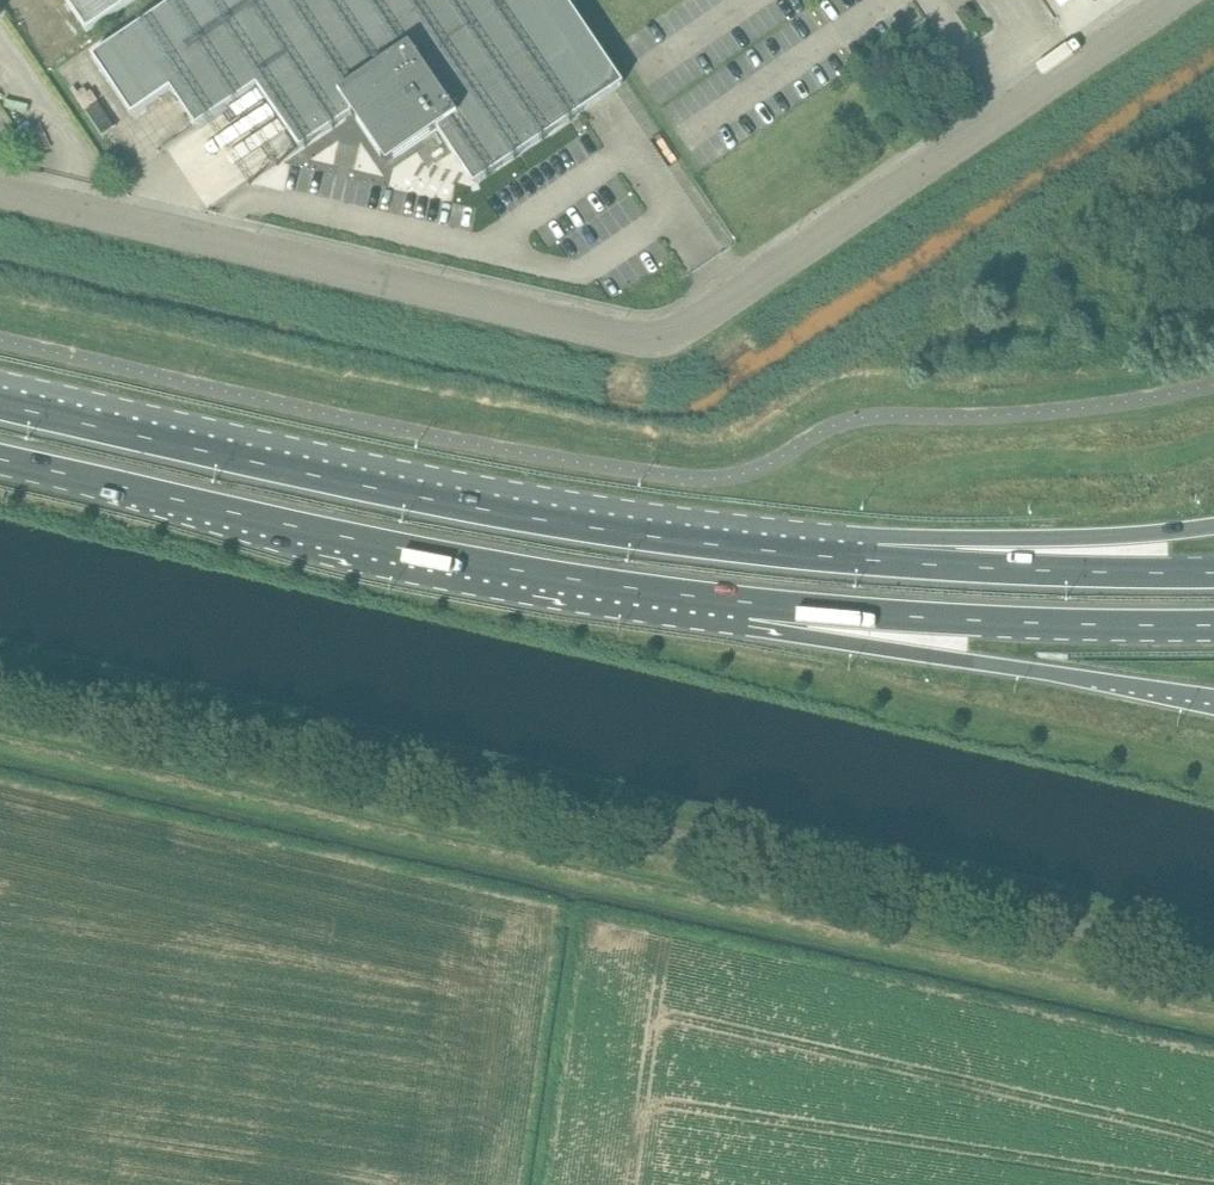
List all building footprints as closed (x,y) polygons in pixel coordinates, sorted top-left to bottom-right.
[(87,32),(135,0),(66,0),(87,32)] [(257,85),(300,149),(352,114),(386,166),(438,131),(474,184),(622,84),(565,0),(172,0),(91,55),(131,114),(170,88),(196,127),(257,85)]
